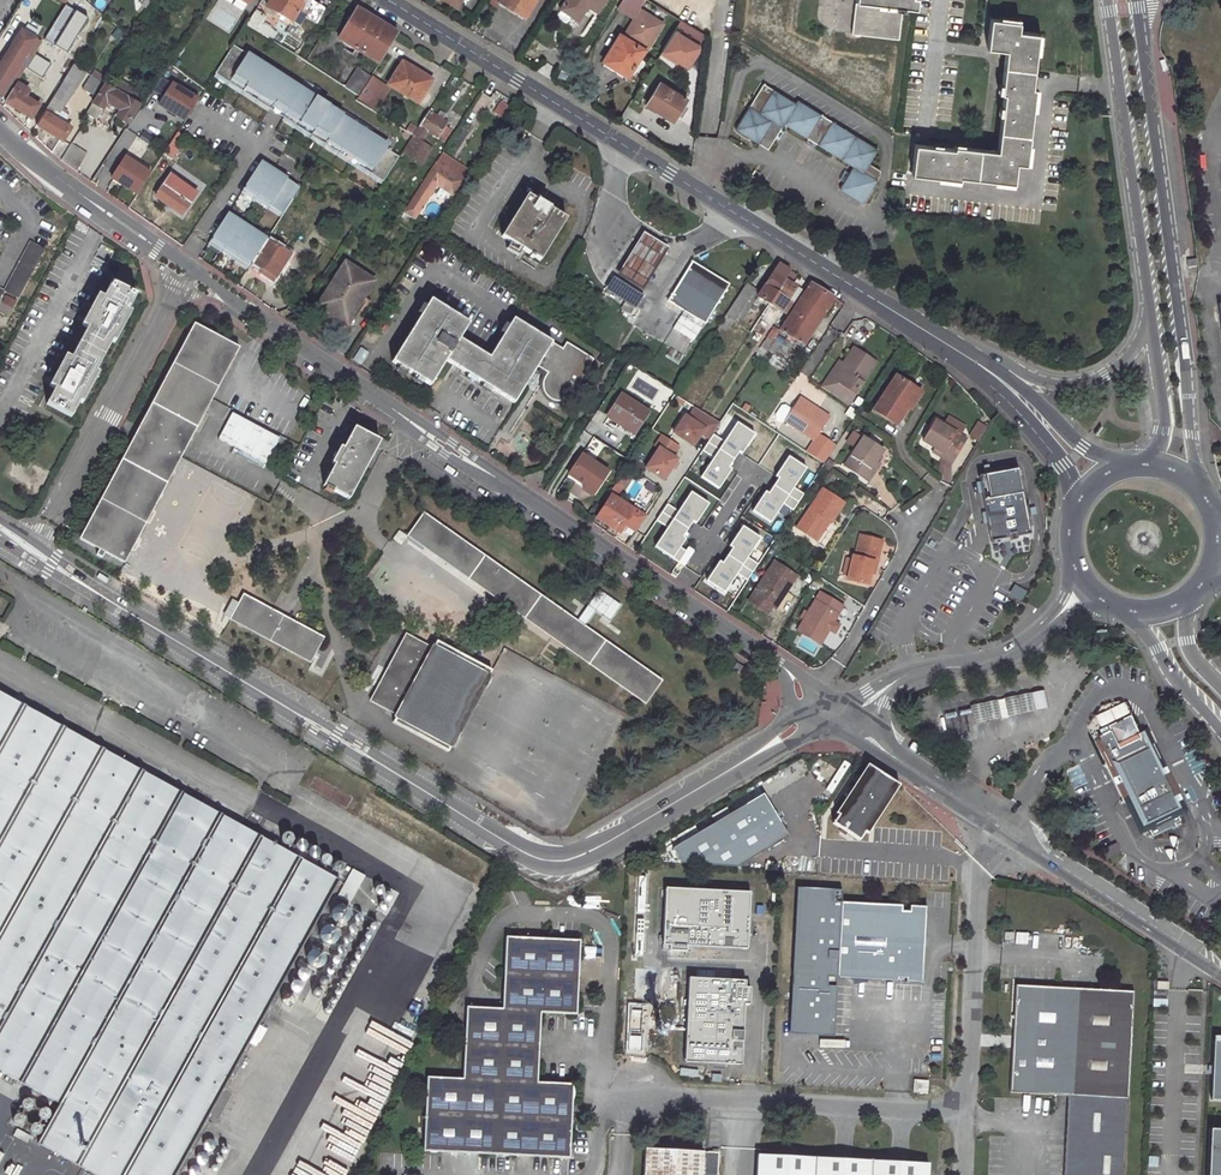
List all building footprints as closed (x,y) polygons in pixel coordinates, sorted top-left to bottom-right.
[(267,7),(292,22),(300,9),(318,20),(325,9),(310,0),(271,0),(267,7)] [(534,0),(498,0),(524,16),(534,0)] [(560,9),(577,19),(587,5),(596,11),(603,0),(565,0),(560,9)] [(623,36),(642,48),(645,43),(647,45),(661,23),(638,9),(643,0),(621,0),(616,8),(633,19),(623,36)] [(886,2),(886,8),(854,3),(850,33),(898,40),(902,10),(897,9),(898,0),(907,1),(907,0),(870,0),(886,2)] [(356,8),(339,39),(380,64),(398,34),(356,8)] [(267,37),(271,29),(262,23),(267,15),(257,9),(246,25),(265,36),(267,37)] [(1019,21),(990,18),(987,47),(1005,49),(1000,93),(1002,93),(995,151),(953,146),(952,150),(914,144),(910,172),(959,180),(960,176),(1013,183),(1015,162),(1026,164),(1035,87),(1031,87),(1037,34),(1019,31),(1019,21)] [(679,19),(660,50),(686,65),(696,48),(696,44),(702,33),(679,19)] [(242,31),(261,43),(265,36),(246,25),(242,31)] [(32,58),(42,42),(20,30),(0,65),(0,94),(8,98),(17,83),(32,58)] [(121,38),(130,43),(133,38),(124,32),(121,38)] [(623,36),(619,33),(602,61),(627,77),(644,49),(642,48),(623,36)] [(215,73),(383,180),(399,155),(382,144),(384,140),(234,45),(215,73)] [(432,79),(404,62),(389,85),(418,103),(432,79)] [(60,113),(84,74),(72,66),(66,77),(58,90),(37,125),(64,143),(71,131),(71,126),(67,124),(69,119),(60,113)] [(372,77),(357,68),(344,87),(360,96),(372,77)] [(66,77),(55,71),(48,84),(58,90),(66,77)] [(83,91),(96,99),(104,86),(91,78),(83,91)] [(152,92),(162,98),(156,108),(183,124),(198,99),(161,78),(152,92)] [(662,84),(659,82),(646,104),(673,120),(686,98),(675,92),(678,87),(665,79),(662,84)] [(32,118),(40,106),(26,97),(30,90),(17,83),(8,98),(6,102),(32,118)] [(816,143),(852,165),(848,172),(842,181),(838,188),(860,202),(878,175),(878,170),(868,163),(876,149),(797,99),(795,103),(762,83),(734,129),(766,149),(773,138),(779,129),(779,128),(782,123),(807,138),(816,143)] [(128,124),(139,105),(106,84),(104,86),(96,99),(88,113),(102,122),(110,109),(113,104),(121,110),(119,114),(117,117),(128,124)] [(511,106),(502,101),(495,112),(503,118),(511,106)] [(110,109),(119,114),(121,110),(113,104),(110,109)] [(441,111),(437,116),(430,111),(428,110),(402,151),(422,162),(431,147),(421,141),(428,130),(443,140),(450,129),(445,126),(448,122),(443,120),(446,114),(441,111)] [(779,129),(773,138),(777,141),(780,136),(783,131),(779,128),(779,129)] [(174,160),(187,139),(182,136),(184,132),(179,129),(164,154),(174,160)] [(130,147),(144,154),(150,144),(136,137),(130,147)] [(816,143),(807,138),(804,143),(809,145),(813,148),(816,143)] [(77,171),(90,152),(74,142),(61,160),(77,171)] [(441,153),(436,162),(450,171),(455,162),(441,153)] [(135,198),(150,174),(123,157),(108,181),(135,198)] [(243,189),(283,214),(286,210),(300,187),(260,161),(243,189)] [(437,184),(454,194),(464,179),(469,171),(455,162),(450,171),(436,162),(404,212),(415,219),(427,200),(437,184)] [(841,174),(838,179),(842,181),(848,172),(843,169),(841,174)] [(198,193),(172,174),(156,196),(166,204),(172,207),(182,215),(198,193)] [(565,221),(527,196),(500,238),(538,262),(565,221)] [(290,243),(297,232),(298,232),(307,238),(313,229),(286,210),(283,214),(272,232),(286,241),(290,243)] [(210,240),(249,266),(251,263),(266,239),(267,239),(227,213),(210,240)] [(638,230),(612,273),(638,289),(664,246),(638,230)] [(286,241),(272,232),(267,239),(266,239),(281,249),(286,241)] [(29,239),(3,288),(18,297),(44,247),(29,239)] [(273,281),(289,254),(281,249),(266,239),(251,263),(260,268),(258,272),(273,281)] [(704,323),(722,294),(729,283),(692,261),(667,299),(689,313),(704,323)] [(773,272),(758,295),(770,303),(791,271),(780,264),(774,273),(773,272)] [(372,287),(345,267),(318,307),(331,316),(328,321),(342,331),(372,287)] [(139,284),(115,271),(106,287),(101,284),(85,314),(90,317),(74,347),(69,344),(52,375),(58,378),(50,394),(75,407),(83,391),(88,394),(105,363),(99,360),(115,330),(120,333),(136,303),(131,300),(139,284)] [(804,293),(790,284),(797,275),(791,271),(770,303),(780,310),(788,298),(798,303),(804,293)] [(793,344),(800,349),(834,298),(810,283),(804,293),(798,303),(780,330),(795,340),(793,344)] [(727,331),(754,289),(746,284),(719,325),(727,331)] [(620,307),(629,313),(633,306),(624,300),(620,307)] [(490,388),(514,403),(528,380),(533,371),(537,366),(546,372),(543,378),(542,381),(541,386),(543,391),(546,396),(548,398),(550,399),(556,400),(561,400),(566,399),(571,395),(573,392),(594,359),(572,346),(572,347),(568,353),(562,349),(512,319),(507,327),(502,335),(488,358),(458,340),(467,324),(430,301),(425,309),(420,318),(392,362),(398,367),(407,372),(414,376),(421,381),(429,386),(445,361),(466,374),(474,379),(481,383),(490,388)] [(420,318),(425,309),(420,306),(415,315),(420,318)] [(686,318),(701,327),(704,323),(689,313),(686,318)] [(237,346),(193,323),(79,538),(123,562),(237,346)] [(498,333),(502,335),(507,327),(503,325),(498,333)] [(779,331),(774,329),(760,351),(765,354),(779,331)] [(566,343),(562,349),(568,353),(572,347),(566,343)] [(876,362),(853,348),(843,365),(833,380),(829,377),(822,388),(842,401),(848,390),(855,394),(876,362)] [(843,365),(838,362),(829,377),(833,380),(843,365)] [(407,372),(398,367),(396,370),(404,376),(407,372)] [(531,382),(536,373),(533,371),(528,380),(531,382)] [(464,378),(472,383),(474,379),(466,374),(464,378)] [(411,380),(419,385),(421,381),(414,376),(411,380)] [(914,390),(895,378),(873,413),(895,426),(905,410),(902,408),(914,390)] [(479,387),(487,392),(490,388),(481,383),(479,387)] [(842,401),(848,405),(855,394),(848,390),(842,401)] [(909,412),(920,394),(914,390),(902,408),(905,410),(909,412)] [(650,411),(623,394),(609,415),(621,424),(624,420),(637,429),(650,411)] [(829,419),(799,400),(792,412),(785,408),(781,409),(775,418),(776,422),(783,426),(785,423),(815,442),(829,419)] [(687,417),(702,427),(698,432),(706,437),(716,423),(693,408),(687,417)] [(265,465),(280,436),(231,411),(216,440),(265,465)] [(687,417),(682,414),(671,431),(690,444),(698,432),(702,427),(687,417)] [(349,498),(376,448),(377,444),(384,448),(388,441),(381,438),(379,441),(373,438),(378,428),(361,420),(356,428),(345,449),(341,448),(333,464),(336,466),(325,485),(349,498)] [(964,438),(934,420),(922,441),(933,447),(941,452),(939,456),(950,462),(964,438)] [(660,435),(654,444),(657,446),(671,455),(677,446),(660,435)] [(884,451),(864,439),(844,469),(868,484),(875,473),(871,471),(876,462),(884,451)] [(671,455),(657,446),(643,467),(660,478),(674,457),(671,455)] [(933,447),(931,452),(939,456),(941,452),(933,447)] [(579,453),(565,473),(582,484),(580,488),(589,494),(605,470),(579,453)] [(775,487),(728,457),(713,481),(741,497),(740,499),(760,511),(775,487)] [(875,473),(880,465),(876,462),(871,471),(875,473)] [(983,470),(984,475),(1009,471),(1008,466),(983,470)] [(1017,469),(977,477),(990,542),(1009,539),(1009,541),(1016,540),(1016,537),(1029,535),(1017,469)] [(620,492),(626,481),(620,477),(613,488),(620,492)] [(794,488),(787,504),(794,507),(801,491),(794,488)] [(677,510),(667,503),(657,519),(666,525),(653,545),(671,556),(706,501),(689,490),(677,510)] [(844,504),(823,491),(796,531),(813,542),(826,522),(829,524),(831,525),(844,504)] [(644,517),(611,496),(597,518),(620,532),(624,526),(634,533),(644,517)] [(424,512),(408,536),(646,703),(662,680),(424,512)] [(813,542),(816,544),(829,524),(826,522),(813,542)] [(724,591),(759,535),(742,525),(707,581),(724,591)] [(882,540),(861,535),(856,556),(853,555),(852,560),(848,575),(847,579),(867,584),(868,580),(873,563),(875,563),(882,540)] [(747,557),(739,574),(748,578),(756,562),(747,557)] [(852,560),(848,559),(844,574),(848,575),(852,560)] [(798,576),(776,562),(750,602),(769,614),(773,607),(777,610),(778,609),(788,592),(798,576)] [(1015,586),(1011,593),(1022,599),(1026,592),(1015,586)] [(610,620),(621,604),(598,588),(578,618),(585,623),(595,610),(610,620)] [(842,604),(821,591),(798,629),(819,641),(842,604)] [(324,634),(244,592),(229,619),(310,661),(324,634)] [(778,609),(785,613),(795,597),(788,592),(778,609)] [(432,647),(406,633),(371,700),(396,714),(393,722),(447,751),(491,669),(436,639),(432,647)] [(1027,695),(1031,712),(1044,709),(1041,692),(1027,695)] [(60,1104),(38,1144),(87,1170),(95,1155),(124,1171),(123,1174),(176,1174),(339,880),(0,693),(0,1071),(60,1104)] [(1014,698),(1018,715),(1031,712),(1027,695),(1014,698)] [(1001,701),(1005,718),(1018,715),(1014,698),(1001,701)] [(993,702),(997,719),(1005,718),(1001,701),(993,702)] [(997,719),(993,702),(980,705),(983,722),(997,719)] [(966,708),(970,725),(983,722),(980,705),(966,708)] [(970,725),(966,708),(953,711),(956,728),(970,725)] [(1111,764),(1144,832),(1150,829),(1151,832),(1148,833),(1150,838),(1153,836),(1154,839),(1172,830),(1173,831),(1174,832),(1176,832),(1177,832),(1179,830),(1179,828),(1177,825),(1182,822),(1181,821),(1184,819),(1182,816),(1179,818),(1177,815),(1181,813),(1148,746),(1140,750),(1135,740),(1136,737),(1129,723),(1126,722),(1113,729),(1111,731),(1118,745),(1121,746),(1126,756),(1111,764)] [(867,765),(834,814),(837,816),(832,824),(858,841),(864,833),(867,835),(899,786),(867,765)] [(679,862),(737,868),(787,838),(762,796),(671,850),(679,862)] [(337,898),(349,904),(363,877),(352,870),(337,898)] [(836,976),(840,901),(841,888),(796,886),(789,1032),(833,1034),(835,986),(826,985),(826,975),(836,976)] [(687,945),(747,949),(748,933),(744,932),(744,927),(748,927),(750,892),(666,888),(662,944),(670,944),(669,949),(686,950),(687,945)] [(840,901),(836,976),(897,979),(897,976),(906,976),(905,980),(922,980),(923,945),(918,944),(918,935),(924,936),(925,905),(909,904),(909,910),(902,910),(902,904),(840,901)] [(529,938),(505,937),(502,998),(501,1008),(474,1006),(464,1006),(461,1077),(425,1075),(422,1149),(451,1150),(468,1151),(523,1154),(539,1155),(569,1156),(571,1111),(573,1082),(534,1080),(535,1060),(536,1040),(537,1011),(576,1013),(577,986),(578,968),(580,940),(529,938)] [(688,977),(683,1062),(718,1064),(718,1060),(724,1060),(724,1065),(740,1066),(743,1004),(749,1005),(750,988),(744,987),(745,981),(688,977)] [(1068,1096),(1128,1099),(1133,990),(1087,988),(1086,993),(1076,993),(1076,988),(1072,987),(1071,992),(1061,992),(1061,987),(1014,985),(1014,990),(1013,1029),(1010,1093),(1057,1095),(1057,1091),(1068,1092),(1068,1096)] [(1215,1036),(1212,1101),(1220,1101),(1220,1036),(1215,1036)] [(914,1081),(913,1094),(928,1095),(929,1081),(914,1081)] [(1068,1096),(1064,1174),(1125,1174),(1128,1099),(1068,1096)] [(1210,1174),(1220,1174),(1220,1131),(1212,1131),(1210,1174)] [(703,1152),(645,1149),(644,1174),(701,1174),(703,1152)] [(701,1174),(716,1174),(717,1152),(703,1152),(701,1174)] [(96,1174),(123,1174),(124,1171),(95,1155),(87,1170),(96,1174)] [(929,1164),(895,1162),(840,1159),(814,1158),(757,1155),(756,1174),(928,1174),(929,1164)]
